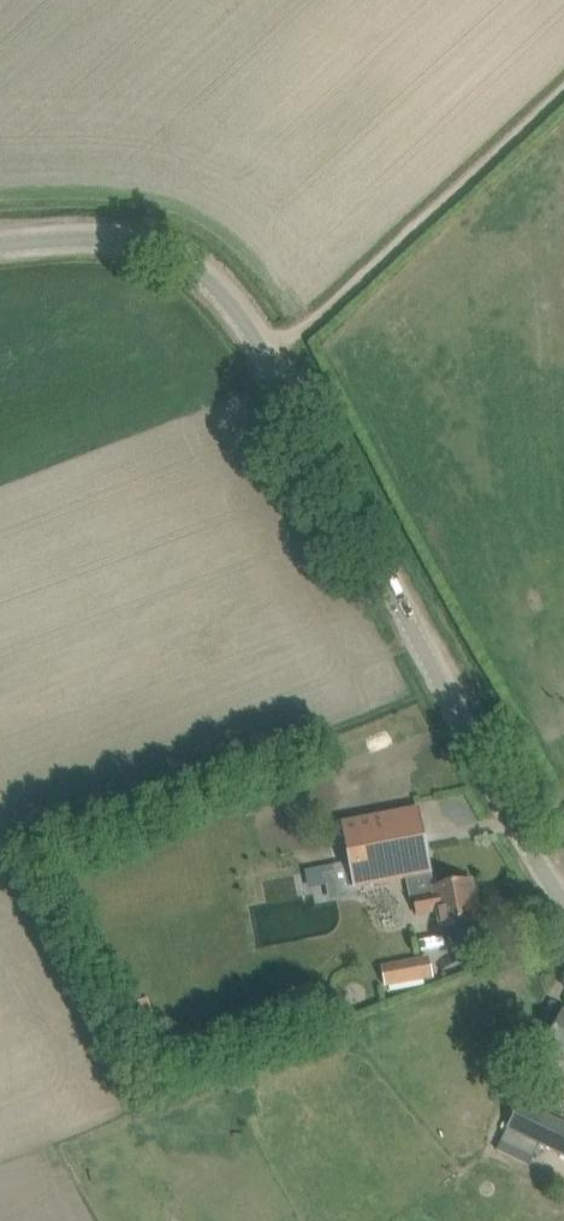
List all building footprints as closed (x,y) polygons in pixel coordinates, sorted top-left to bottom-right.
[(420,809),(396,814),(342,824),(354,888),(410,878),(417,916),(439,912),(442,927),(479,920),(472,880),(435,887),(420,809)] [(402,964),(382,967),(385,987),(405,983),(433,978),(430,959),(402,964)] [(553,1032),(544,1051),(563,1061),(563,1010),(553,1032)] [(520,1102),(508,1128),(501,1142),(497,1150),(530,1166),(534,1158),(541,1144),(563,1155),(563,1123),(520,1102)]
